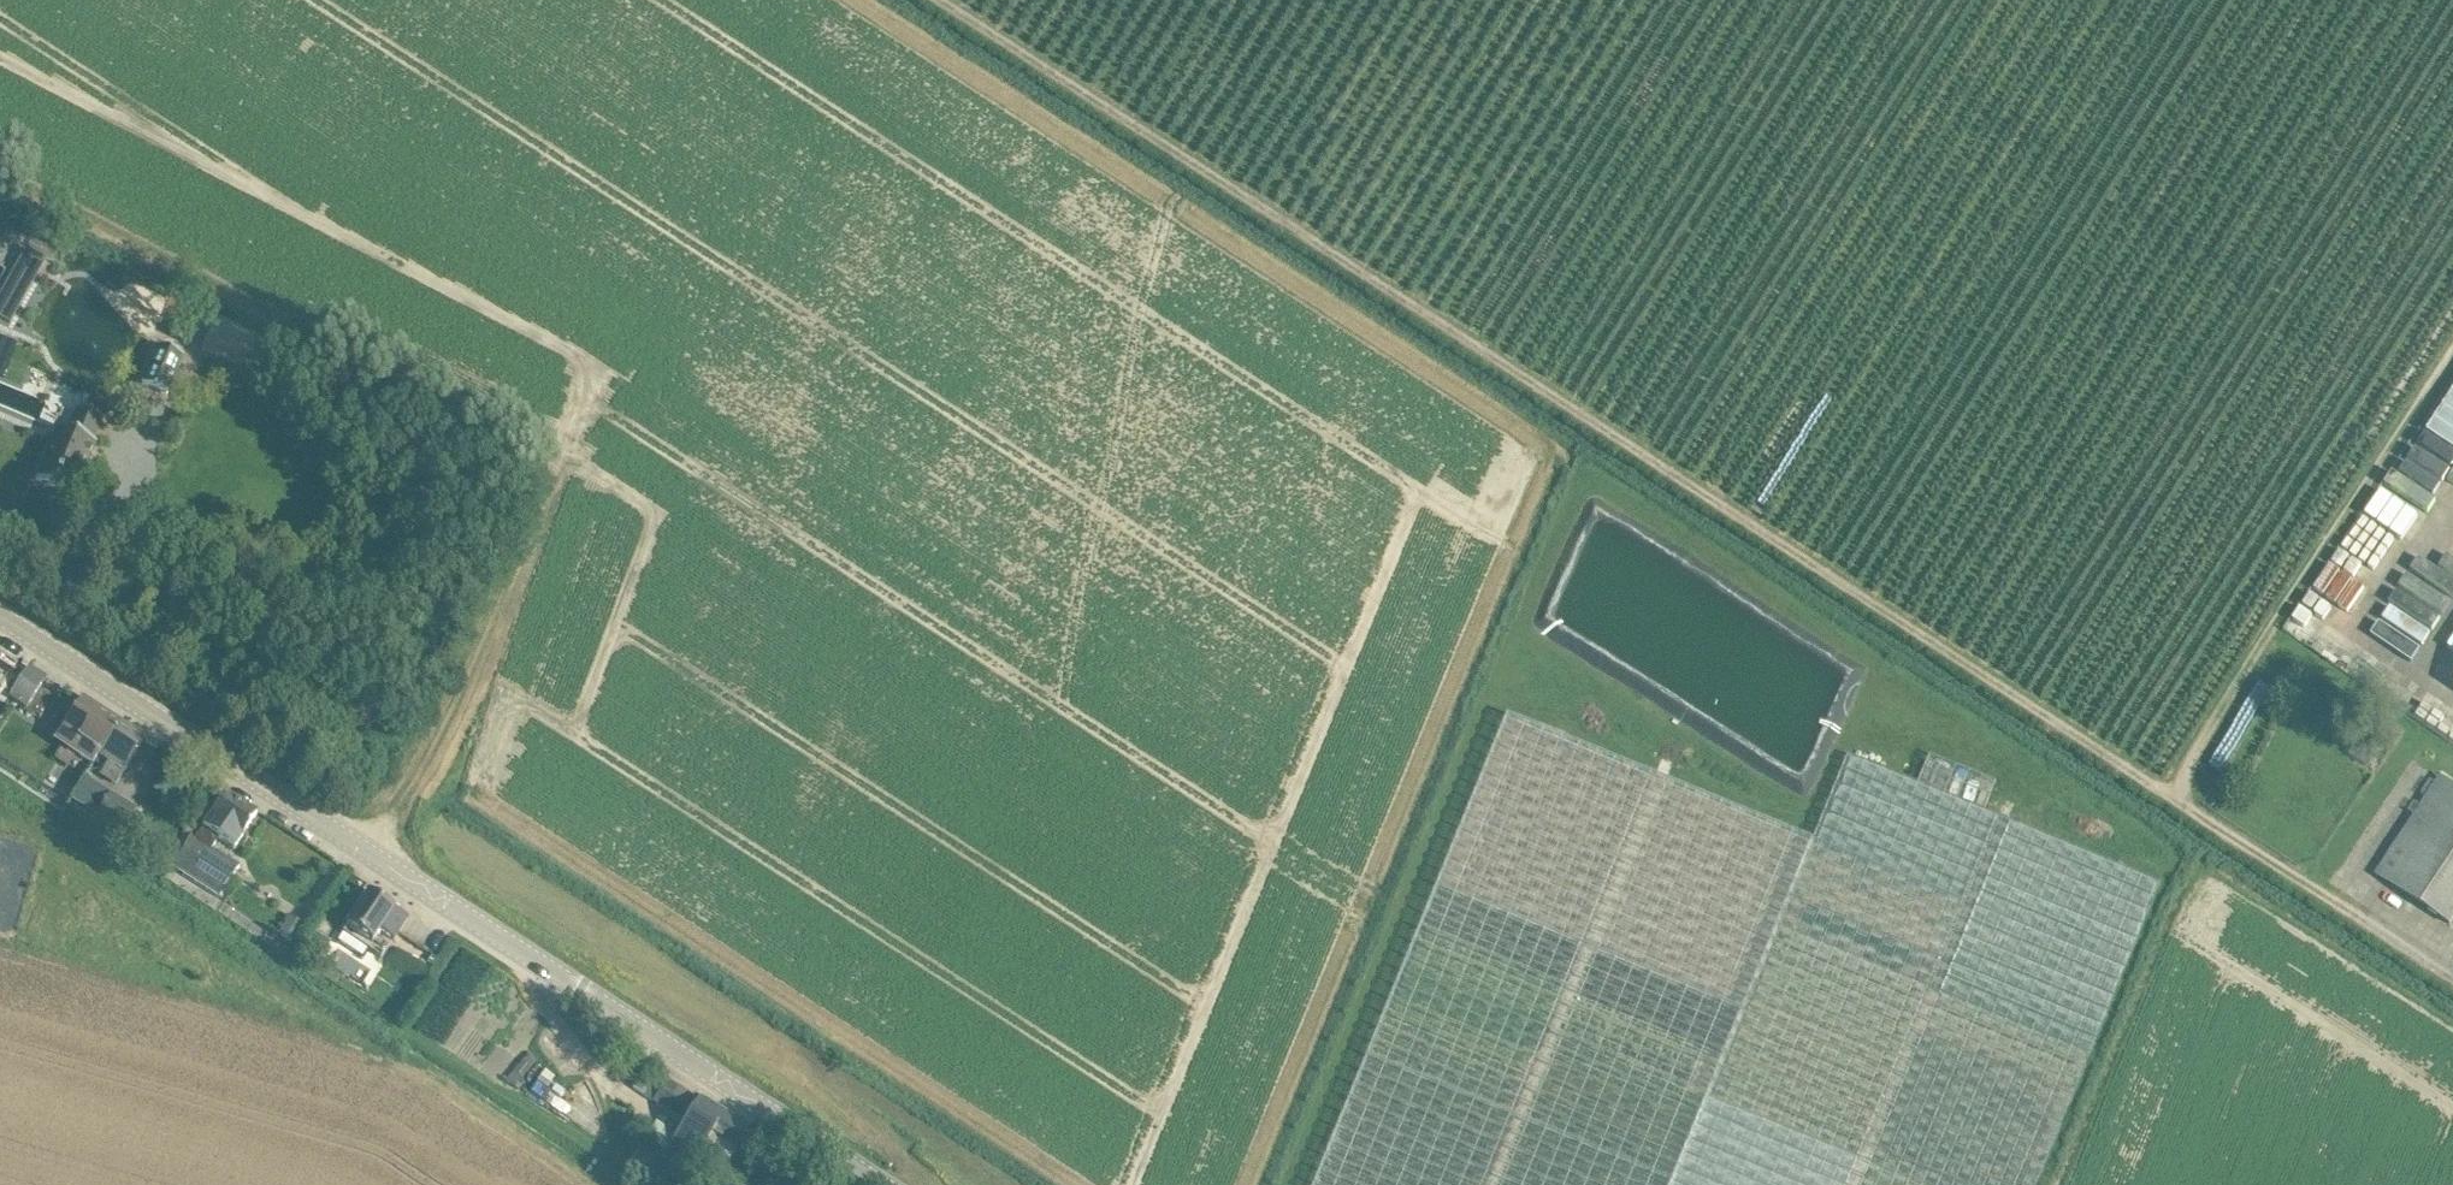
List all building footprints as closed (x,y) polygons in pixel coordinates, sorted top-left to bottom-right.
[(168,395),(184,358),(157,346),(141,384),(168,395)] [(91,441),(102,416),(81,407),(70,432),(58,427),(36,480),(73,496),(95,444),(91,441)] [(0,665),(0,694),(6,698),(19,678),(11,672),(0,665)] [(26,710),(45,679),(29,669),(10,699),(26,710)] [(52,683),(36,699),(56,719),(72,704),(52,683)] [(92,768),(99,757),(120,723),(84,699),(67,725),(55,744),(84,763),(92,768)] [(1814,841),(1507,715),(1315,1184),(2038,1184),(2160,886),(1984,814),(1998,782),(1930,755),(1918,786),(1848,758),(1814,841)] [(116,785),(145,739),(120,723),(99,757),(111,765),(108,770),(106,769),(101,776),(116,785)] [(2374,769),(2384,759),(2372,747),(2362,757),(2374,769)] [(2452,919),(2452,786),(2442,779),(2423,807),(2378,876),(2449,924),(2452,919)] [(124,831),(137,809),(86,780),(73,801),(124,831)] [(235,848),(257,814),(225,793),(198,834),(215,844),(219,838),(235,848)] [(183,849),(195,829),(189,826),(171,855),(168,853),(160,866),(169,871),(172,867),(183,849)] [(183,849),(172,867),(219,897),(229,880),(239,865),(212,848),(215,844),(198,834),(196,838),(193,836),(184,850),(183,849)] [(368,892),(346,927),(372,944),(369,949),(383,958),(394,941),(408,918),(368,892)] [(579,1077),(595,1061),(567,1033),(550,1050),(579,1077)] [(728,1165),(750,1130),(700,1098),(700,1099),(667,1078),(661,1088),(641,1075),(633,1088),(653,1100),(686,1121),(666,1153),(691,1169),(703,1149),(728,1165)] [(574,1093),(565,1105),(582,1117),(590,1105),(574,1093)] [(631,1163),(650,1174),(662,1182),(673,1164),(642,1145),(631,1163)]
